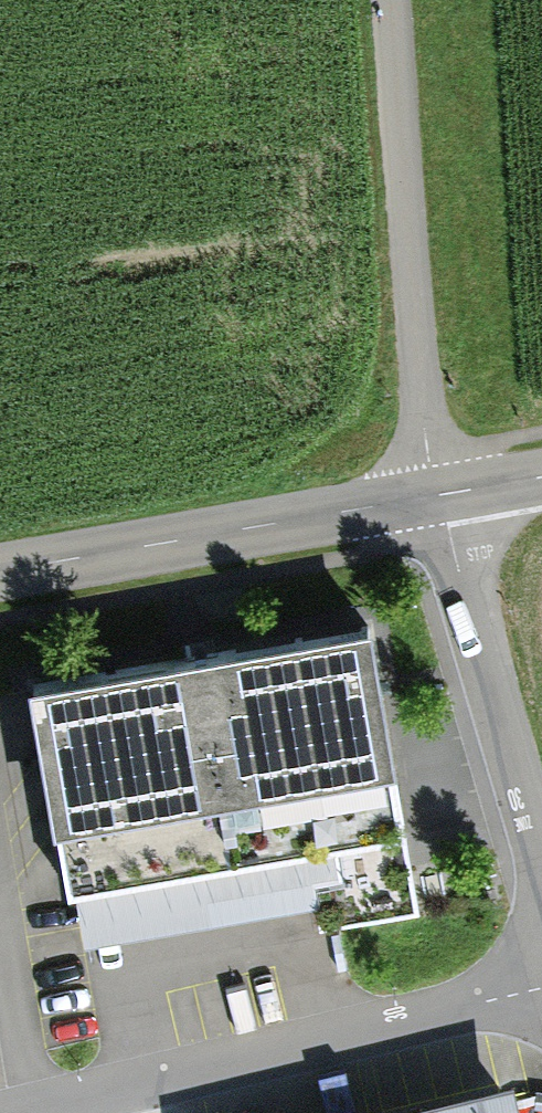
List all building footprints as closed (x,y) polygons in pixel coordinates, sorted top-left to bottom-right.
[(367,606),(38,663),(75,872),(348,824),(354,862),(311,870),(321,927),(421,910),(367,606)] [(510,1064),(372,1098),(310,1112),(522,1112),(510,1064)]
